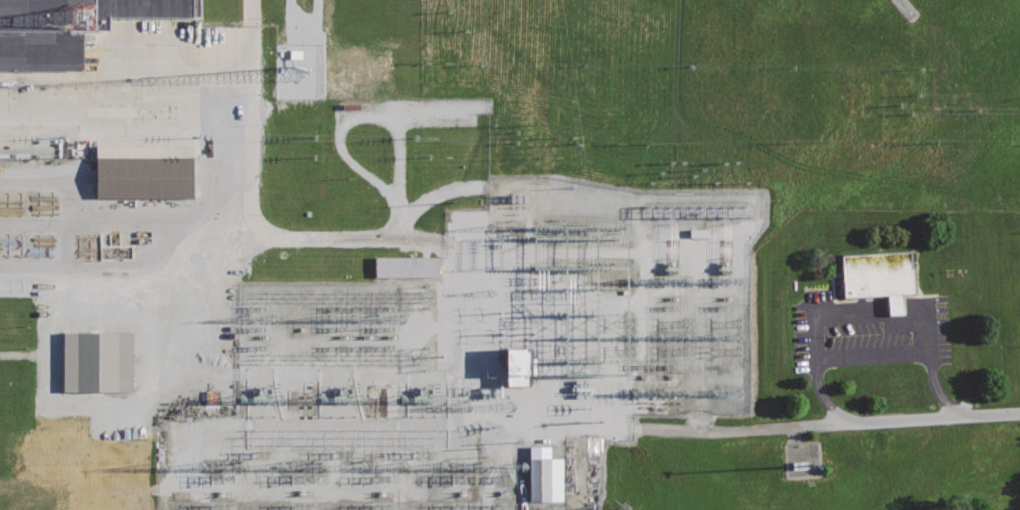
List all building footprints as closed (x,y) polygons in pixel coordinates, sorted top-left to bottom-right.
[(83,65),(0,64),(0,0),(204,0),(204,16),(199,16),(111,16),(111,29),(83,29),(83,65)] [(92,145),(92,159),(92,172),(92,199),(190,199),(191,157),(191,145),(92,145)] [(708,229),(687,229),(687,238),(708,238),(708,229)] [(910,250),(837,256),(840,298),(885,295),(885,300),(886,312),(886,318),(904,316),(904,311),(903,299),(902,295),(914,294),(910,250)] [(437,278),(437,258),(373,257),(372,277),(437,278)] [(60,332),(61,392),(129,392),(129,332),(60,332)] [(499,350),(500,387),(526,386),(526,366),(530,366),(529,349),(499,350)] [(204,404),(214,405),(215,392),(204,391),(204,404)] [(784,444),(786,478),(820,476),(818,442),(784,444)] [(561,459),(548,459),(548,447),(527,447),(527,503),(561,502),(561,459)]
